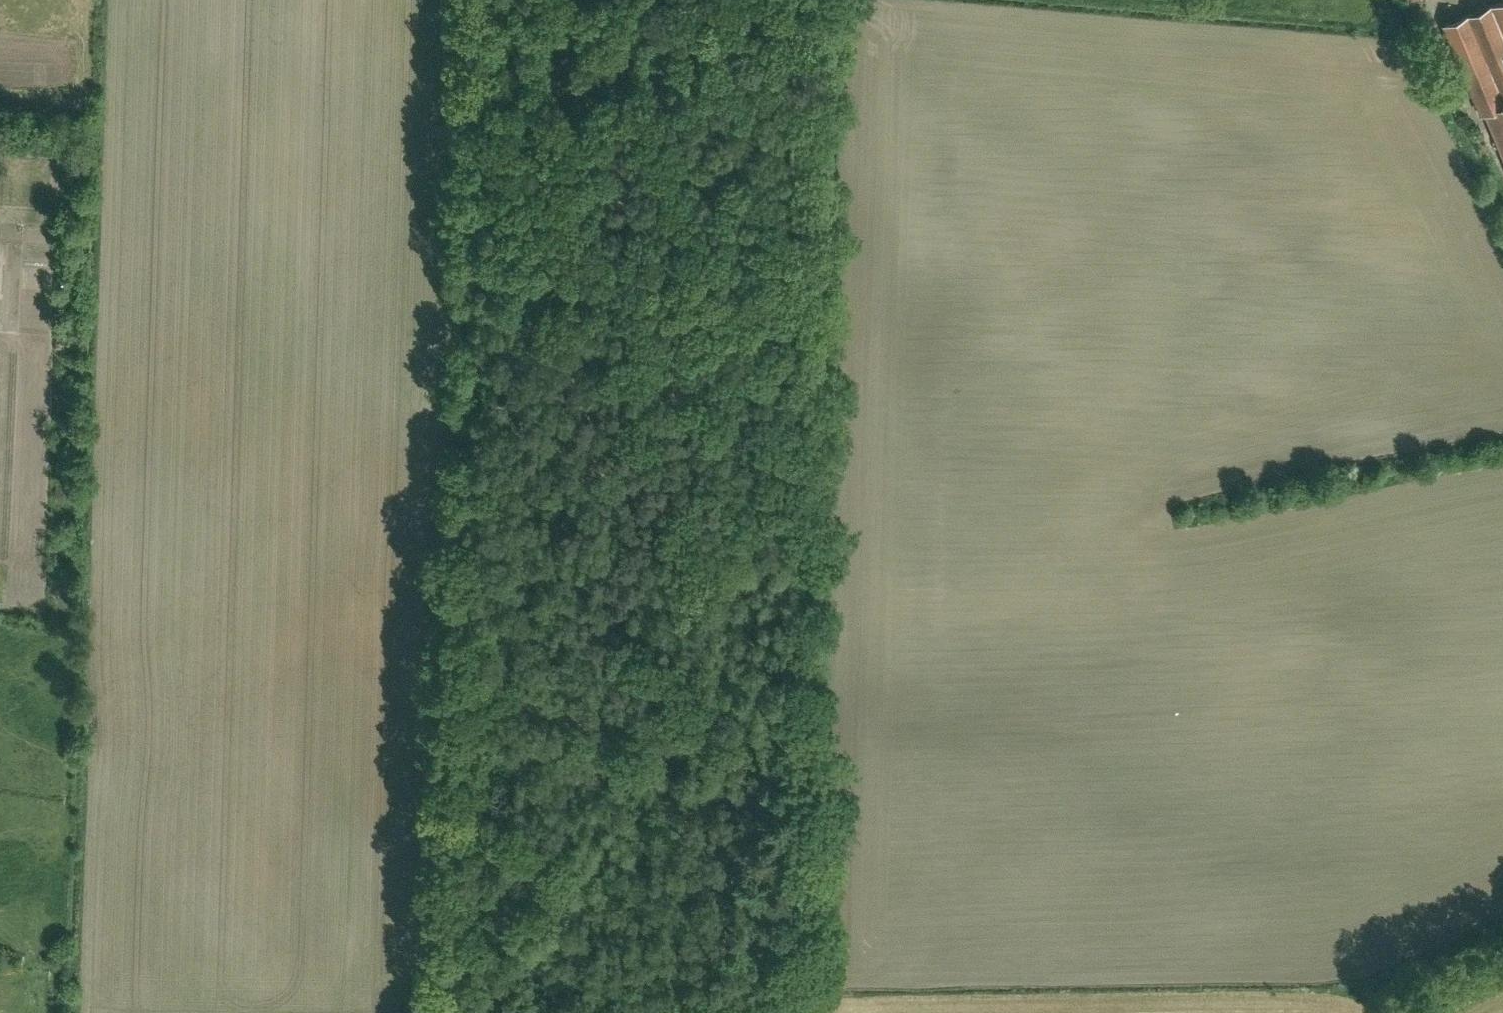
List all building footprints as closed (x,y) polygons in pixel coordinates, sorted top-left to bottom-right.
[(1445,26),(1483,114),(1485,113),(1502,155),(1502,1),(1445,26)]
